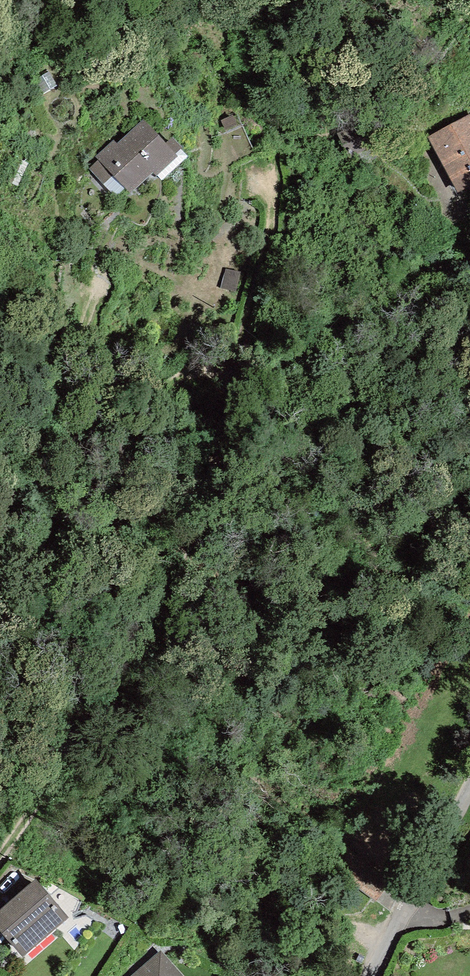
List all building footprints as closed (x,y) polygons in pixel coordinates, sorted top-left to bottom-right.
[(427,137),(458,192),(469,185),(469,114),(427,137)] [(114,140),(95,157),(98,160),(89,169),(115,198),(125,189),(130,194),(153,173),(156,177),(179,157),(176,153),(182,148),(172,137),(166,143),(144,119),(116,143),(114,140)] [(0,910),(0,931),(23,956),(69,918),(36,879),(0,910)] [(131,975),(184,975),(161,950),(131,975)]
